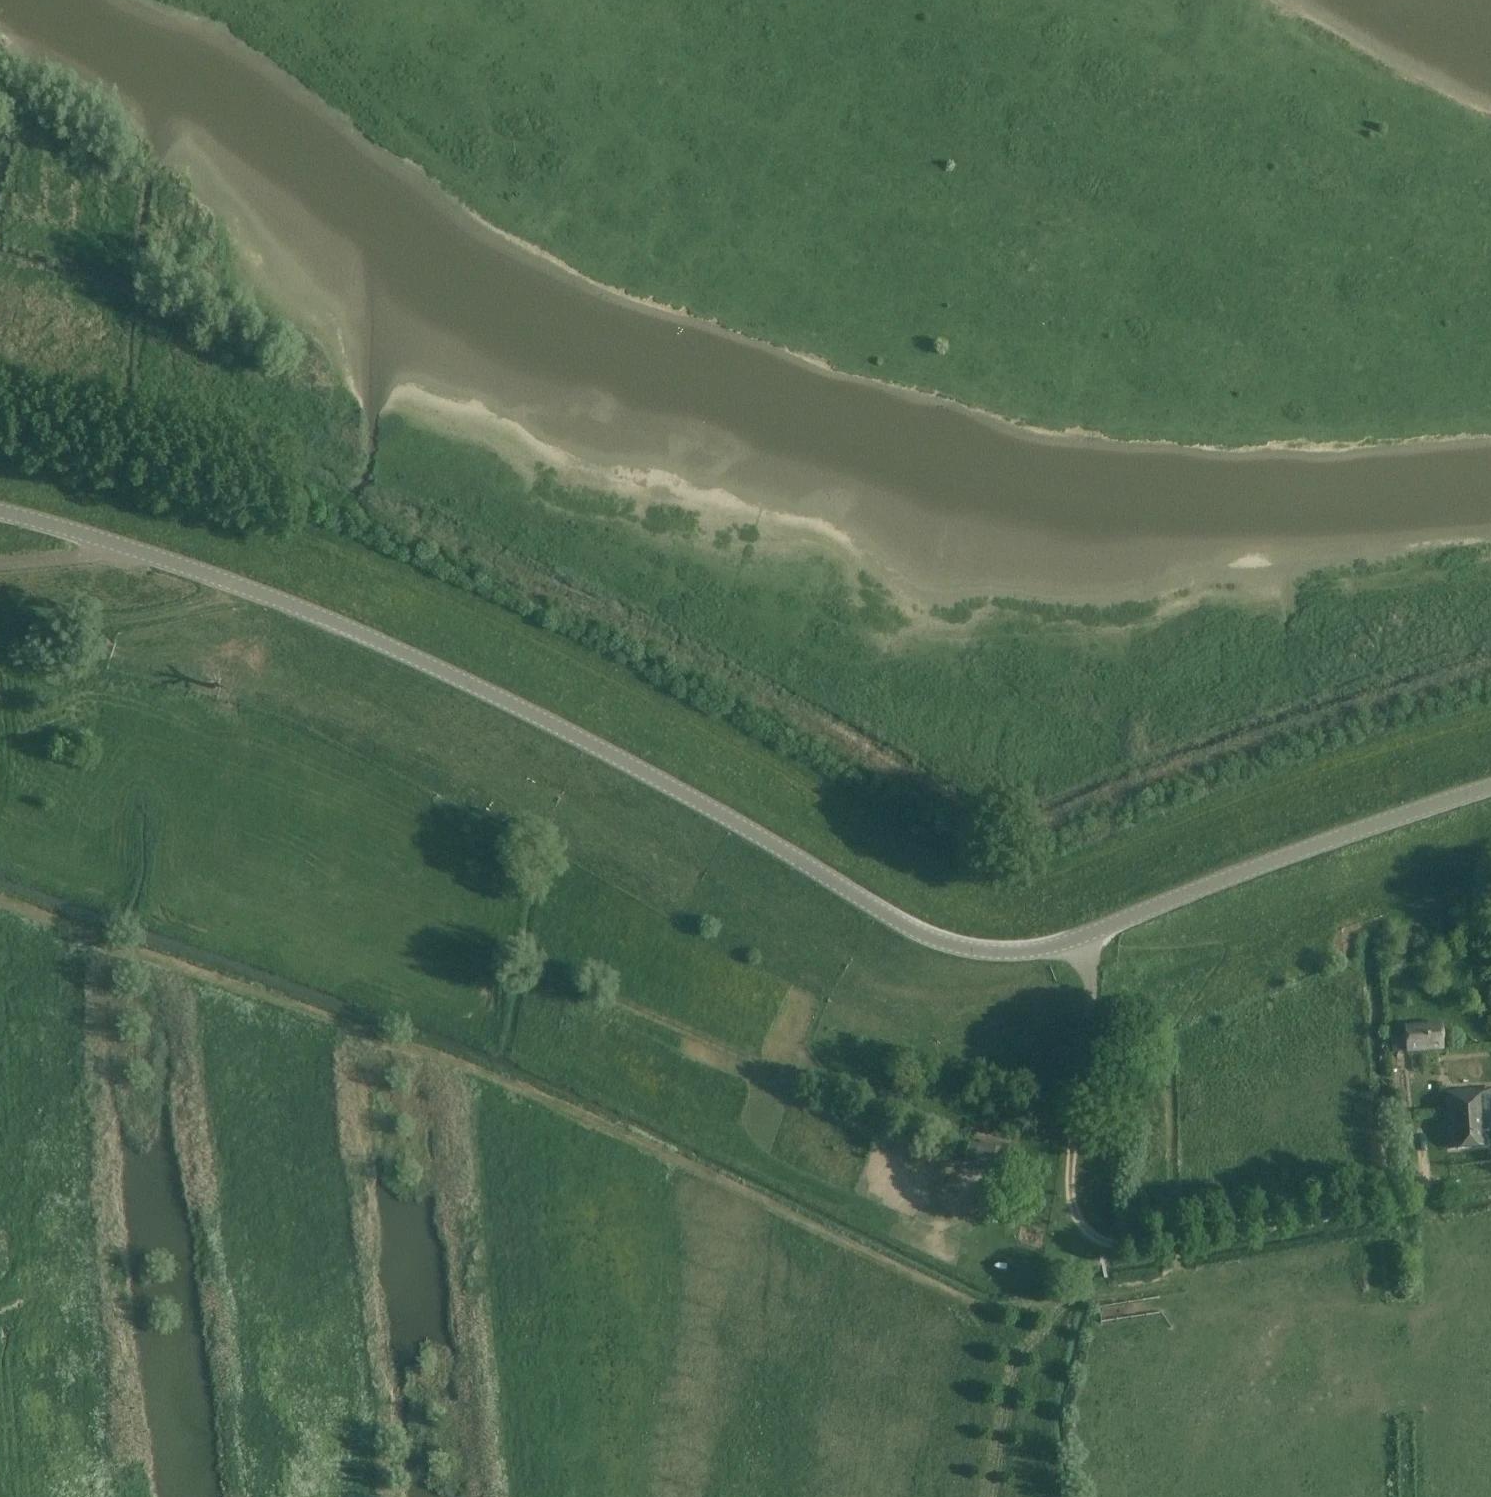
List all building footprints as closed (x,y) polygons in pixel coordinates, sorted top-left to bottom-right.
[(1392,1052),(1398,1052),(1443,1049),(1441,1026),(1405,1028),(1405,1036),(1390,1038),(1392,1052)] [(1490,1132),(1490,1089),(1444,1091),(1448,1150),(1489,1148),(1488,1133),(1490,1132)] [(970,1144),(965,1161),(1008,1175),(1011,1155),(994,1151),(970,1144)]
